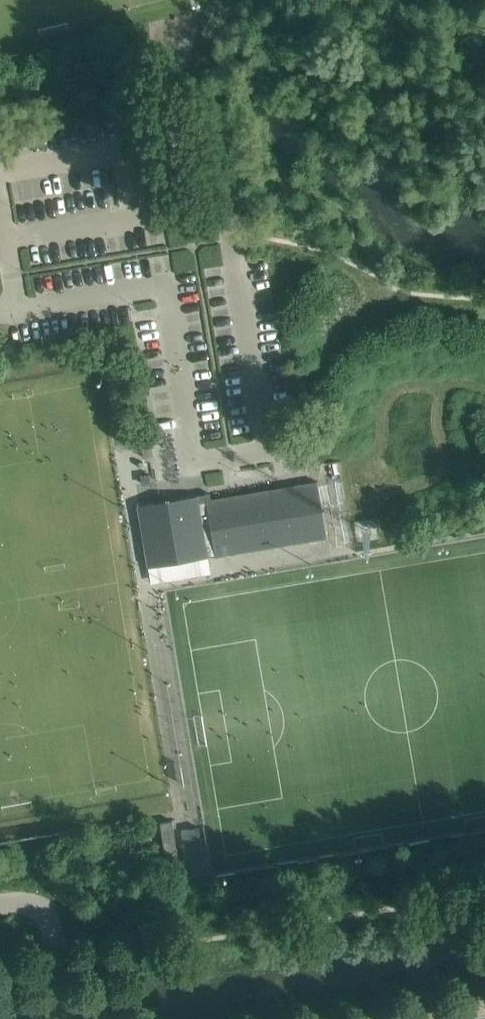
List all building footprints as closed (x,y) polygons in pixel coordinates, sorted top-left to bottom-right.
[(154,455),(152,445),(142,447),(144,457),(154,455)] [(150,474),(141,476),(141,472),(136,473),(137,478),(141,477),(142,483),(152,481),(150,474)] [(327,537),(318,482),(199,502),(198,495),(138,505),(149,567),(327,537)] [(174,820),(162,821),(166,860),(179,858),(174,820)] [(190,830),(193,849),(201,848),(199,829),(190,830)]
